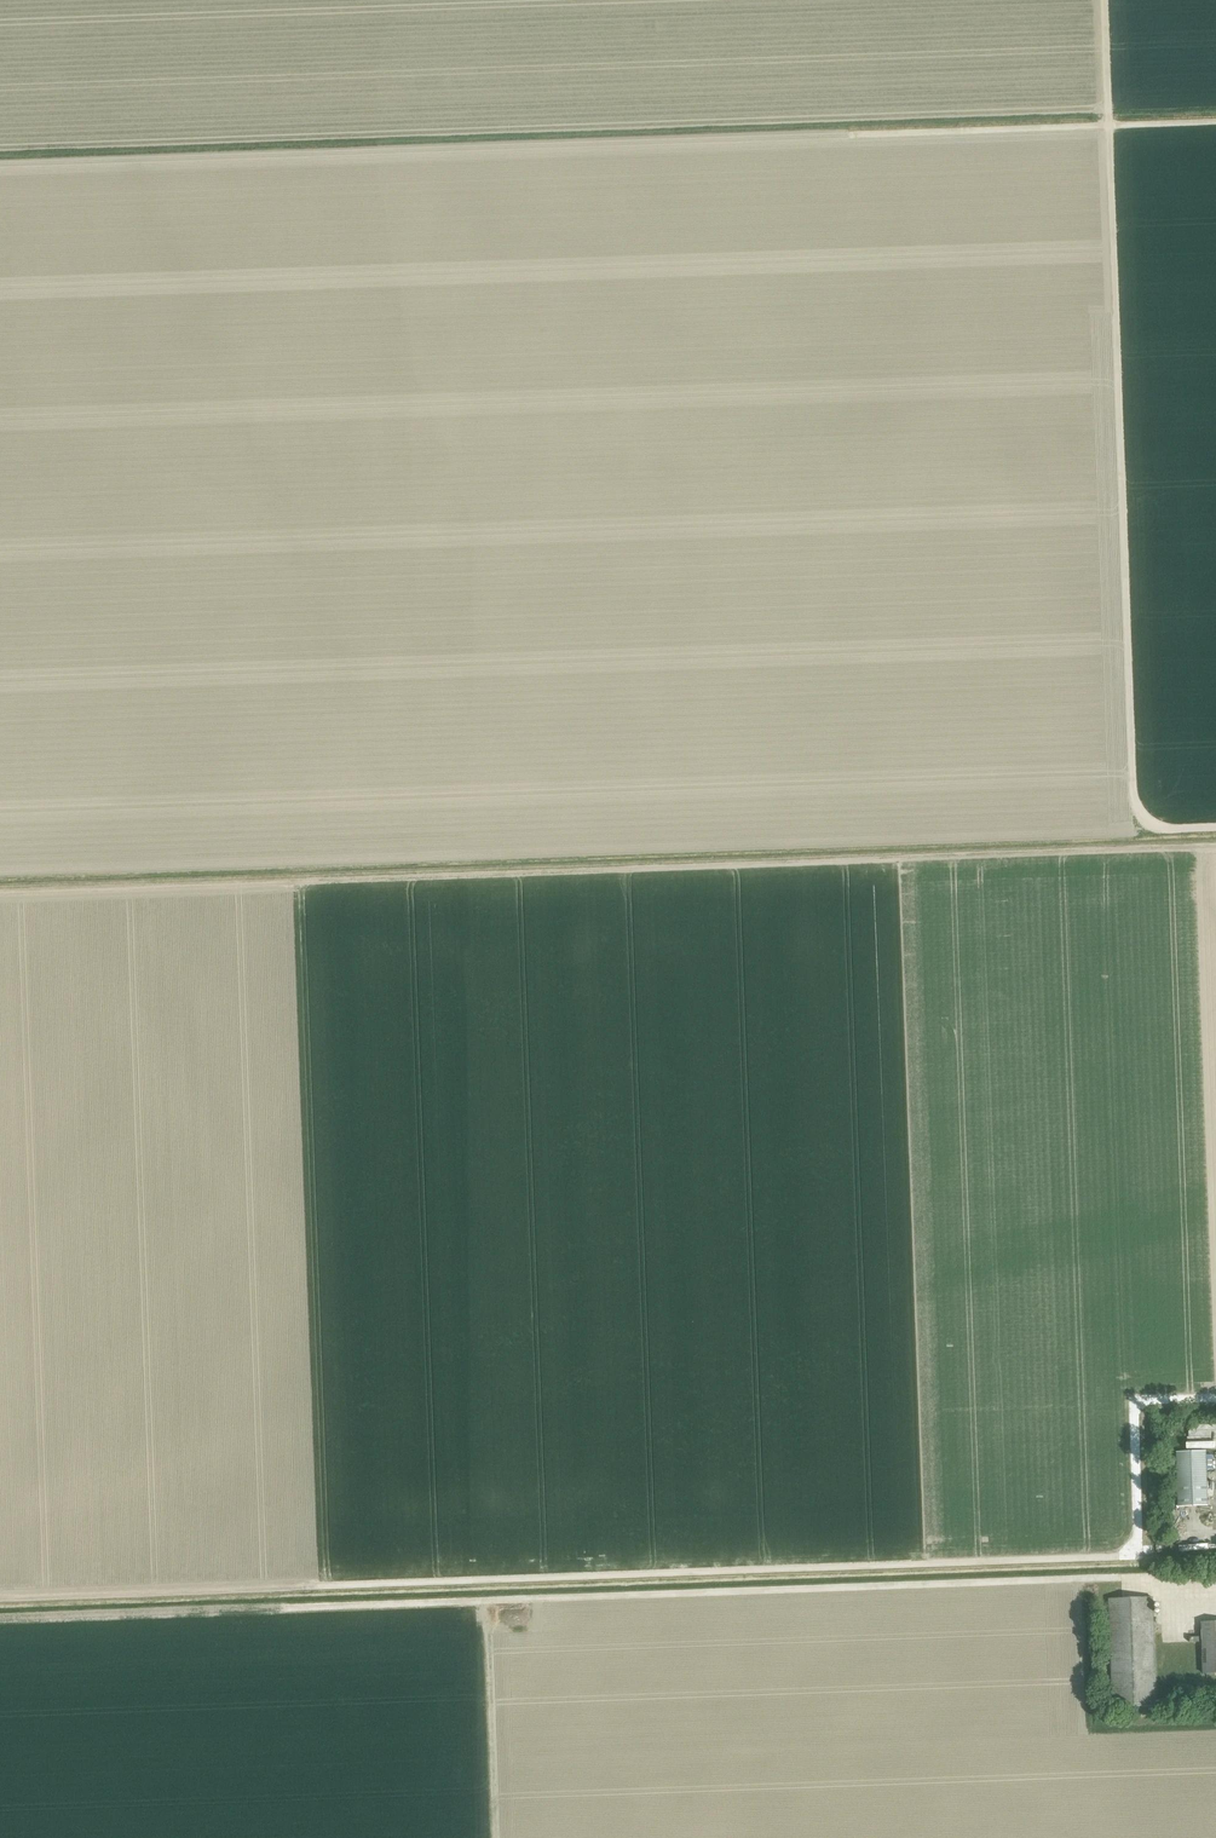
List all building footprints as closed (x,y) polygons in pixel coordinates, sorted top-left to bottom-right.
[(1178,1506),(1207,1505),(1205,1451),(1176,1452),(1178,1506)] [(1152,1597),(1109,1598),(1112,1707),(1155,1706),(1152,1597)] [(1200,1623),(1202,1673),(1215,1673),(1215,1622),(1200,1623)]
